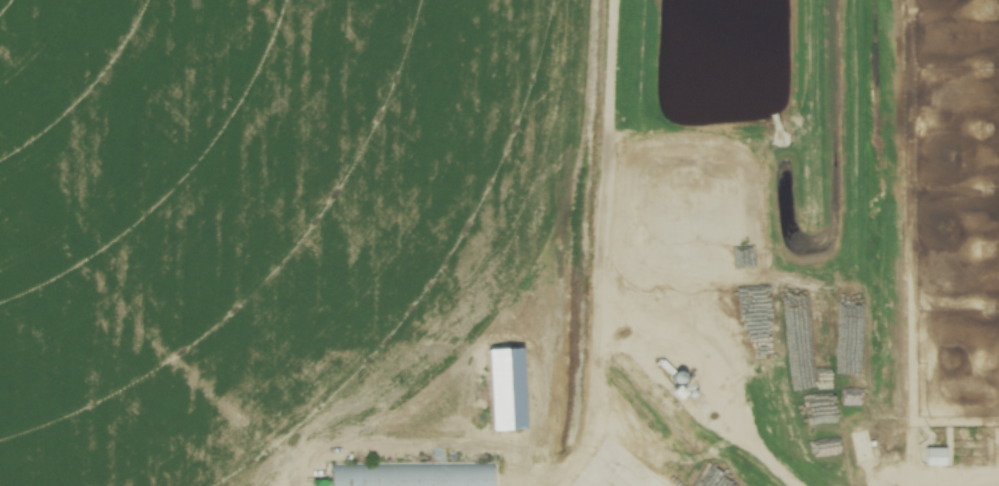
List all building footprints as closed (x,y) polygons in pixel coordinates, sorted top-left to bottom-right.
[(686,375),(678,370),(673,380),(681,385),(686,375)] [(946,466),(946,447),(925,447),(925,466),(946,466)] [(325,485),(493,485),(493,462),(325,463),(325,485)]
